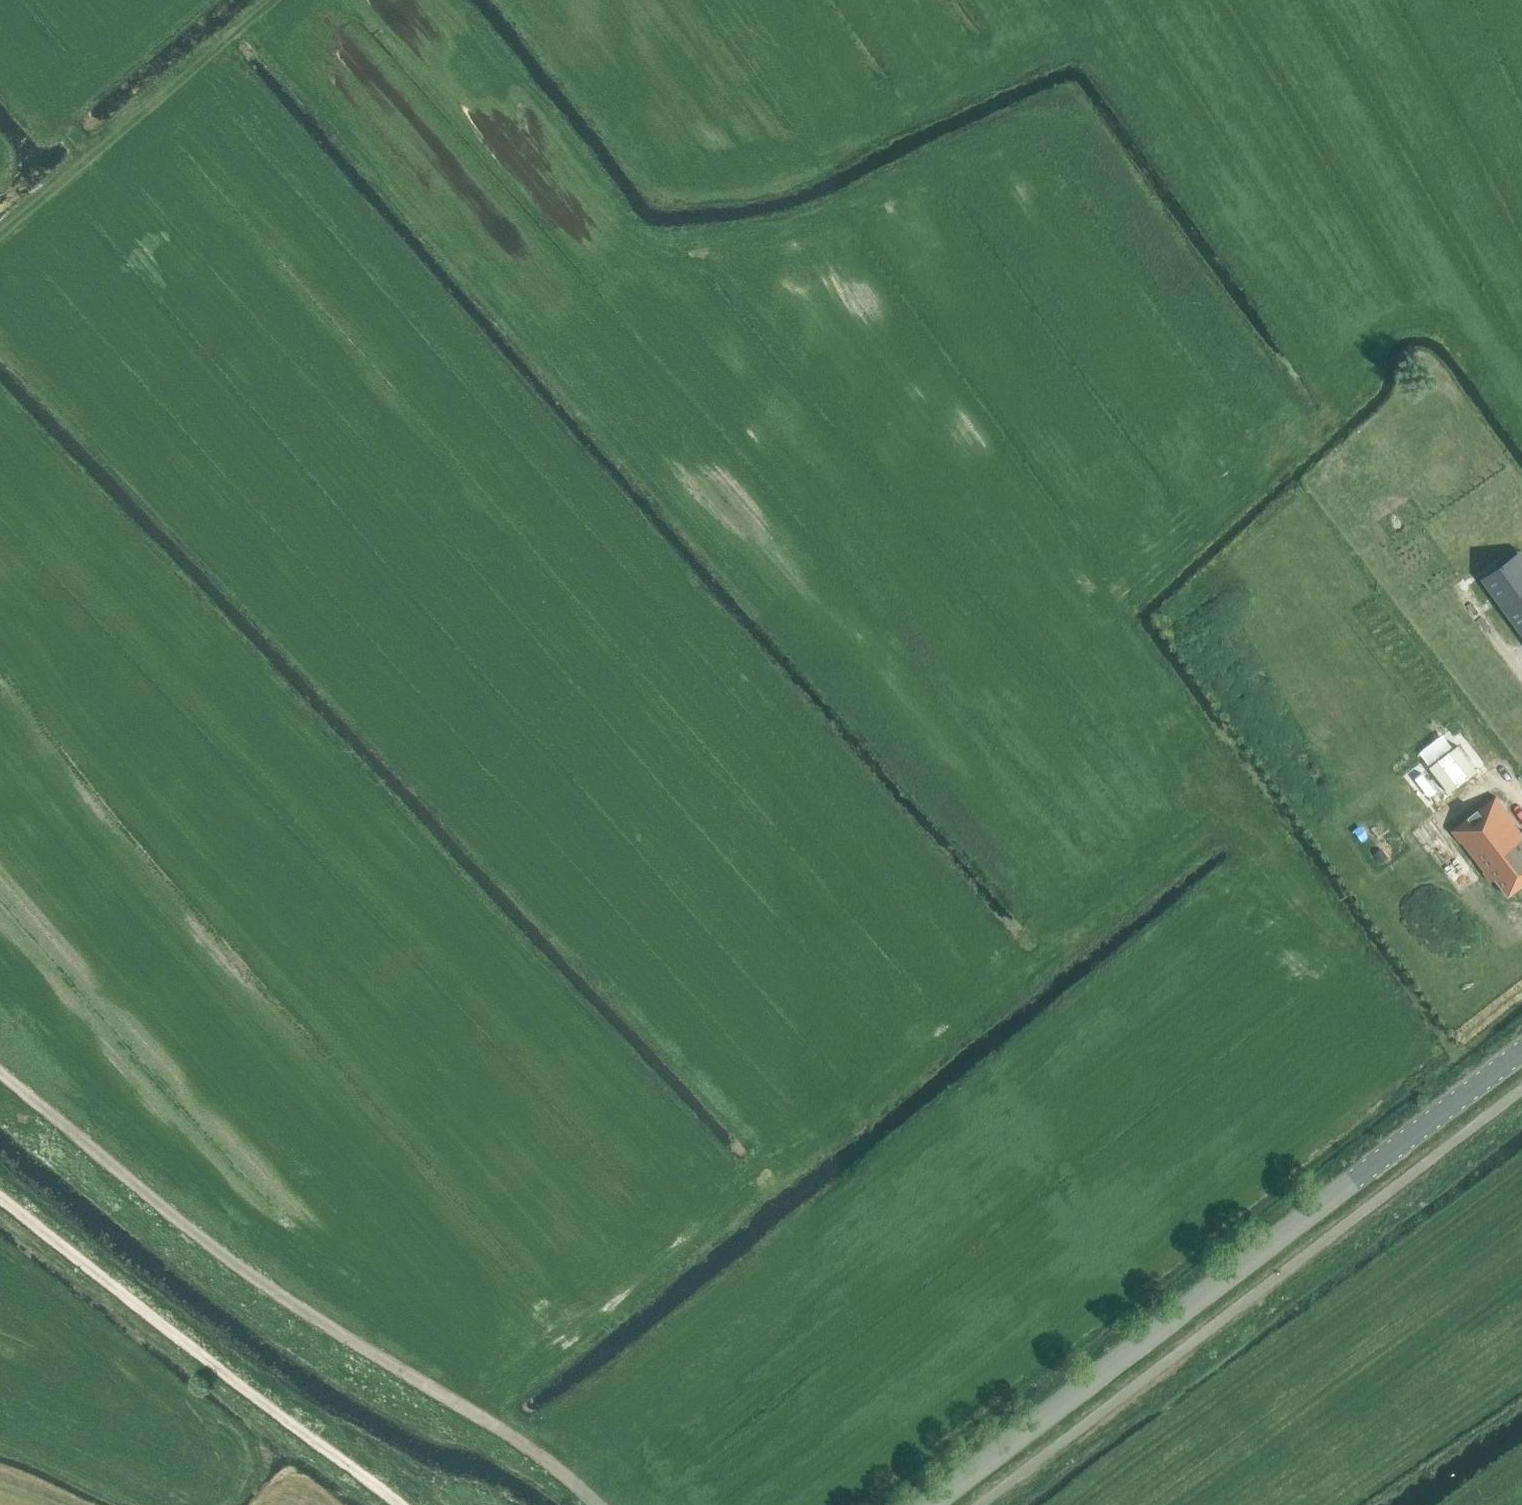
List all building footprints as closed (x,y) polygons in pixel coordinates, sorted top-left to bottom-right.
[(1484,576),(1493,589),(1495,587),(1506,603),(1504,604),(1519,625),(1518,626),(1521,632),(1521,560),(1516,553),(1484,576)] [(1457,746),(1429,767),(1448,792),(1477,771),(1457,746)] [(1463,839),(1487,869),(1483,872),(1491,882),(1495,878),(1508,895),(1521,884),(1521,833),(1494,797),(1450,831),(1459,842),(1463,839)]
